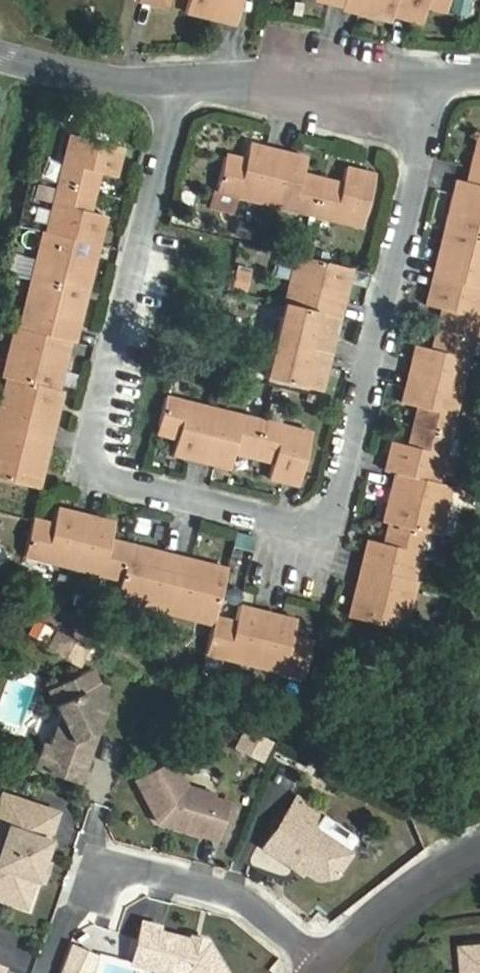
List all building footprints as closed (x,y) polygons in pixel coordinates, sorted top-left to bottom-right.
[(186,10),(234,21),(240,0),(189,0),(186,10)] [(343,4),(342,8),(392,19),(394,13),(397,0),(344,0),(343,4)] [(394,13),(419,20),(423,3),(449,8),(450,0),(397,0),(394,13)] [(449,13),(466,17),(470,0),(451,0),(449,13)] [(65,177),(97,186),(103,163),(120,167),(126,141),(78,127),(77,130),(65,177)] [(269,200),(281,153),(250,145),(247,160),(225,154),(217,188),(269,200)] [(310,159),(281,153),(269,200),(318,213),(326,179),(307,175),(310,159)] [(326,179),(318,213),(365,224),(376,175),(349,168),(345,183),(326,179)] [(476,177),(466,175),(453,223),(479,229),(479,178),(476,177)] [(65,177),(53,226),(102,238),(108,214),(91,209),(97,186),(65,177)] [(440,273),(479,283),(479,229),(453,223),(440,273)] [(102,238),(53,226),(45,224),(44,225),(32,271),(91,285),(102,238)] [(291,299),(344,314),(355,267),(302,254),(291,299)] [(246,293),(252,273),(233,267),(227,288),(246,293)] [(32,271),(19,322),(73,337),(77,337),(91,285),(32,271)] [(443,327),(478,336),(479,326),(479,283),(440,273),(432,302),(447,307),(443,327)] [(291,299),(281,336),(334,351),(344,314),(291,299)] [(73,337),(19,322),(12,322),(0,370),(10,373),(61,386),(73,337)] [(422,342),(416,369),(467,382),(478,336),(443,327),(438,345),(422,342)] [(334,351),(281,336),(271,375),(278,376),(325,388),(334,351)] [(423,403),(419,424),(454,434),(467,382),(416,369),(409,399),(423,403)] [(0,408),(0,423),(53,437),(66,387),(61,386),(10,373),(0,408)] [(205,458),(219,408),(168,395),(159,428),(180,433),(176,451),(205,458)] [(267,419),(219,408),(205,458),(237,465),(241,448),(259,452),(267,419)] [(267,419),(259,452),(277,456),(273,472),(301,480),(313,429),(267,419)] [(53,437),(0,423),(0,476),(41,487),(53,437)] [(454,434),(419,424),(414,443),(399,439),(392,468),(404,473),(443,482),(454,434)] [(443,482),(404,473),(393,518),(397,520),(431,528),(449,533),(459,486),(443,482)] [(19,548),(70,561),(82,512),(54,505),(50,519),(29,515),(19,548)] [(110,518),(82,512),(70,561),(125,576),(133,540),(106,533),(110,518)] [(374,540),(367,568),(418,582),(431,528),(397,520),(391,544),(374,540)] [(181,551),(133,540),(125,576),(120,597),(166,610),(181,551)] [(214,623),(216,615),(229,562),(181,551),(166,610),(167,611),(214,623)] [(418,582),(367,568),(356,615),(411,629),(422,583),(418,582)] [(216,615),(214,623),(207,647),(258,661),(271,614),(240,606),(235,621),(216,615)] [(271,614),(258,661),(310,676),(319,640),(297,635),(300,621),(271,614)] [(33,616),(27,629),(40,636),(47,623),(33,616)] [(54,627),(45,645),(52,649),(61,631),(54,627)] [(52,649),(74,660),(84,642),(61,631),(52,649)] [(96,680),(88,664),(44,685),(56,711),(46,741),(45,742),(50,752),(44,768),(76,780),(81,764),(79,757),(85,754),(90,740),(86,739),(90,727),(95,725),(93,720),(98,718),(105,699),(101,691),(104,683),(96,680)] [(86,739),(90,740),(95,725),(90,727),(86,739)] [(39,739),(30,763),(44,768),(50,752),(45,742),(46,741),(39,739)] [(180,791),(168,764),(130,780),(148,825),(214,842),(224,806),(208,802),(209,799),(180,791)] [(25,801),(0,793),(0,889),(21,896),(34,858),(38,859),(44,840),(41,838),(46,823),(20,814),(25,801)] [(325,814),(300,794),(262,840),(291,863),(294,859),(315,876),(331,875),(348,854),(347,853),(315,827),(325,814)] [(51,810),(25,801),(20,814),(46,823),(51,810)] [(347,853),(358,840),(325,814),(315,827),(347,853)] [(18,908),(21,896),(0,889),(0,902),(18,908)] [(131,919),(120,960),(169,972),(216,972),(193,943),(191,942),(188,945),(176,942),(176,938),(145,929),(147,924),(131,919)] [(53,971),(58,972),(81,972),(89,956),(64,943),(53,971)]
